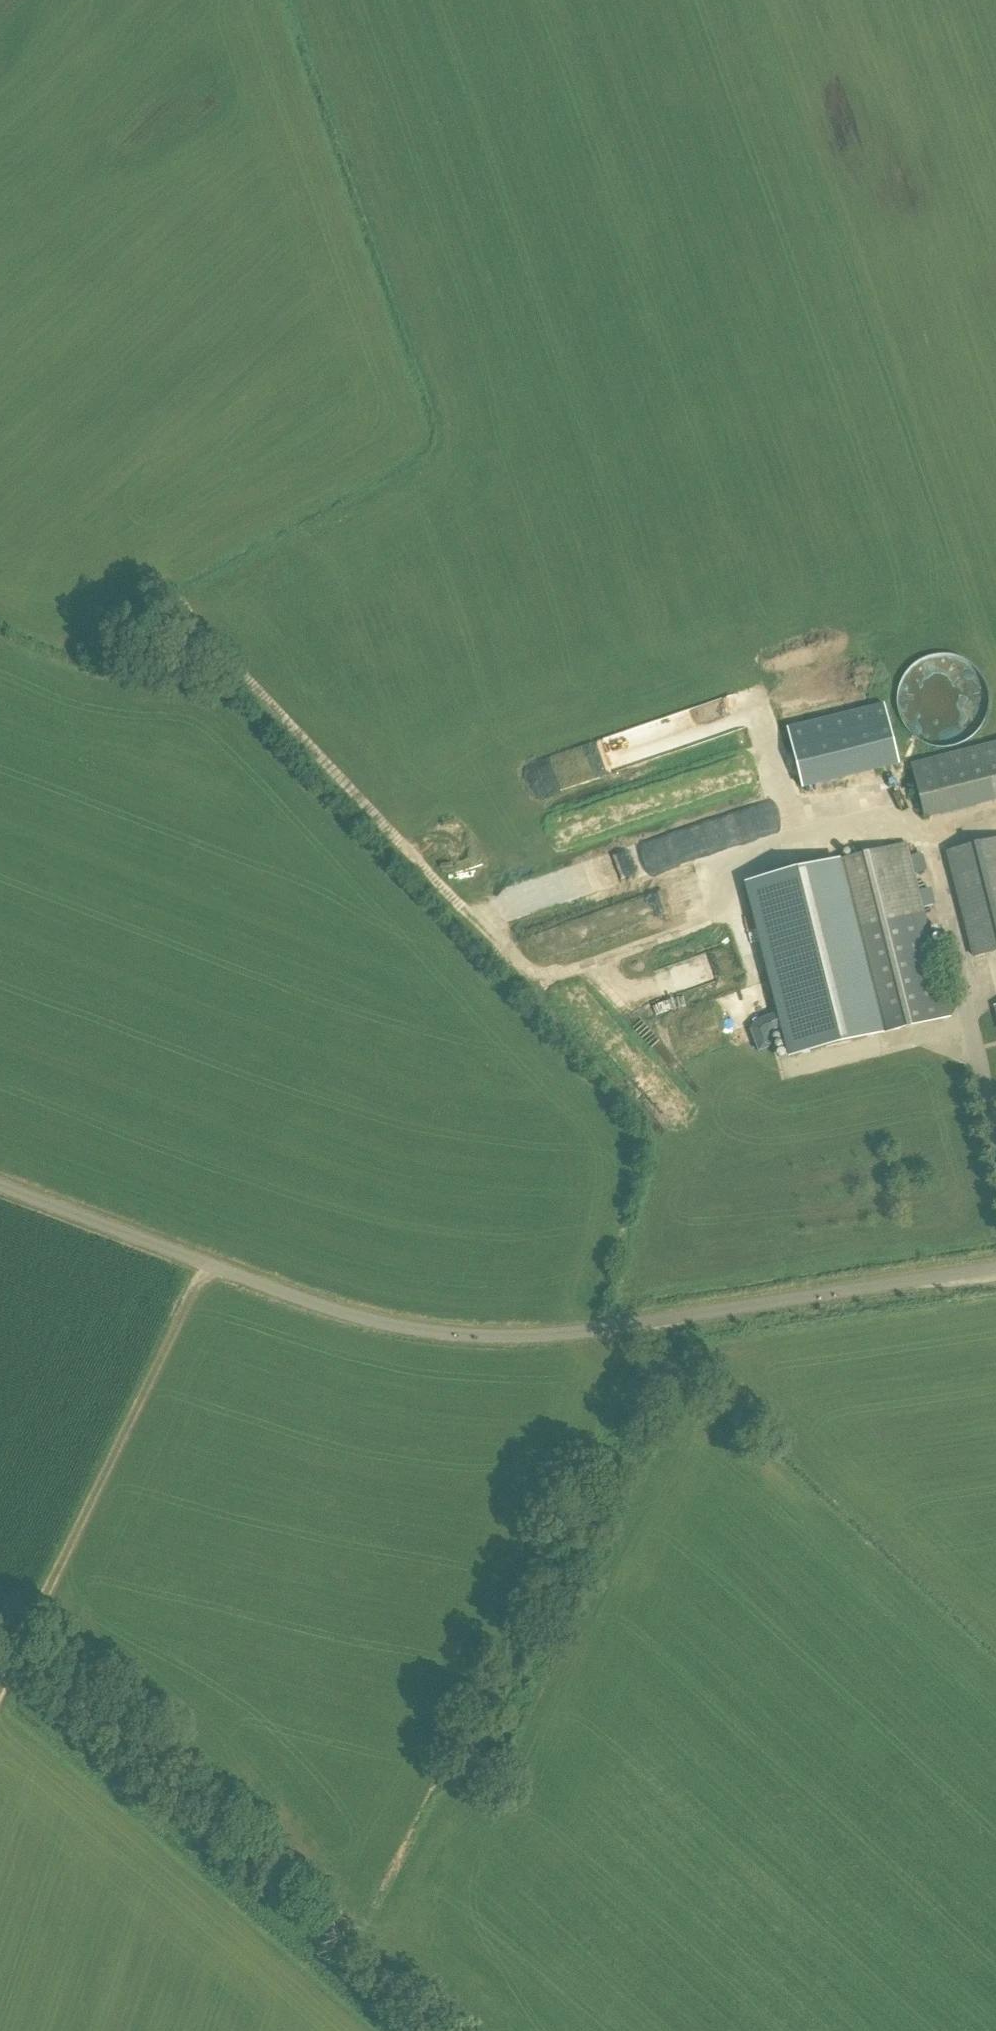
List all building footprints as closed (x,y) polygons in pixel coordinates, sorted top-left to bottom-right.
[(995,802),(995,742),(981,746),(910,764),(924,820),(995,802)] [(782,783),(756,790),(760,809),(787,802),(782,783)] [(995,952),(995,840),(948,853),(974,957),(995,952)] [(905,843),(747,885),(793,1059),(949,1018),(905,843)] [(784,1027),(780,1012),(759,1020),(764,1034),(784,1027)]
